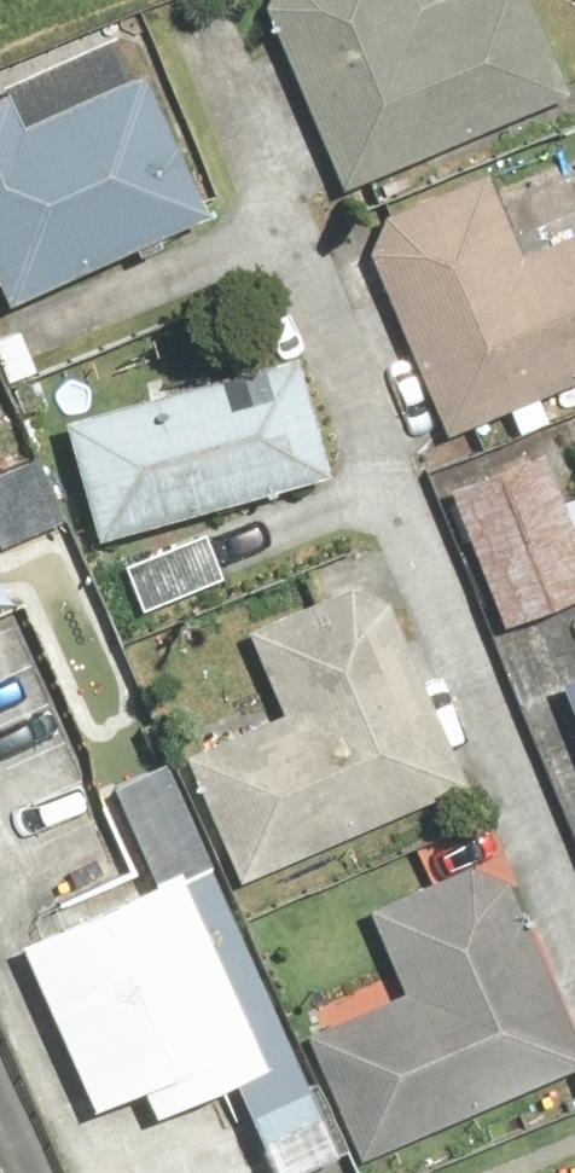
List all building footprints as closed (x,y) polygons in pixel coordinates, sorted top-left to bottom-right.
[(257,13),(334,194),(565,95),(524,0),(437,0),(410,12),(404,0),(261,0),(257,13)] [(129,76),(10,129),(0,107),(0,306),(193,220),(129,76)] [(510,255),(477,178),(375,219),(363,257),(439,438),(574,381),(574,228),(510,255)] [(287,362),(51,425),(84,549),(320,486),(287,362)] [(440,485),(496,635),(574,606),(574,497),(558,503),(538,449),(440,485)] [(287,717),(188,758),(242,884),(470,788),(390,603),(361,588),(251,633),(287,717)] [(548,683),(574,756),(574,674),(548,683)] [(8,944),(80,1115),(133,1093),(145,1123),(224,1090),(259,1172),(305,1172),(341,1158),(309,1083),(296,1089),(200,863),(8,944)] [(310,1039),(364,1163),(574,1071),(574,1038),(508,883),(472,867),(370,913),(407,997),(310,1039)]
